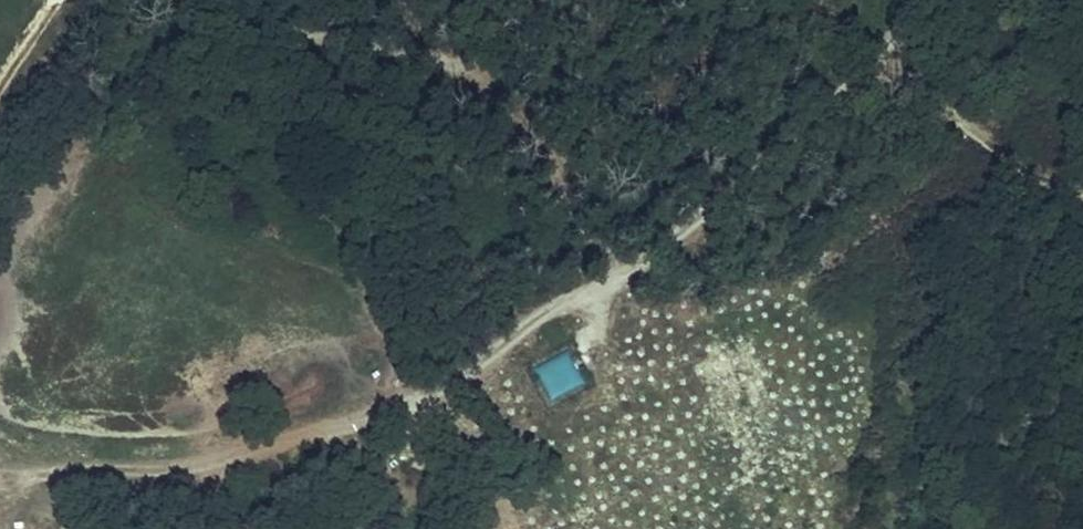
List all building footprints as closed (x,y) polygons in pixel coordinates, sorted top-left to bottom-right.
[(568,348),(528,366),(546,405),(586,386),(568,348)]
